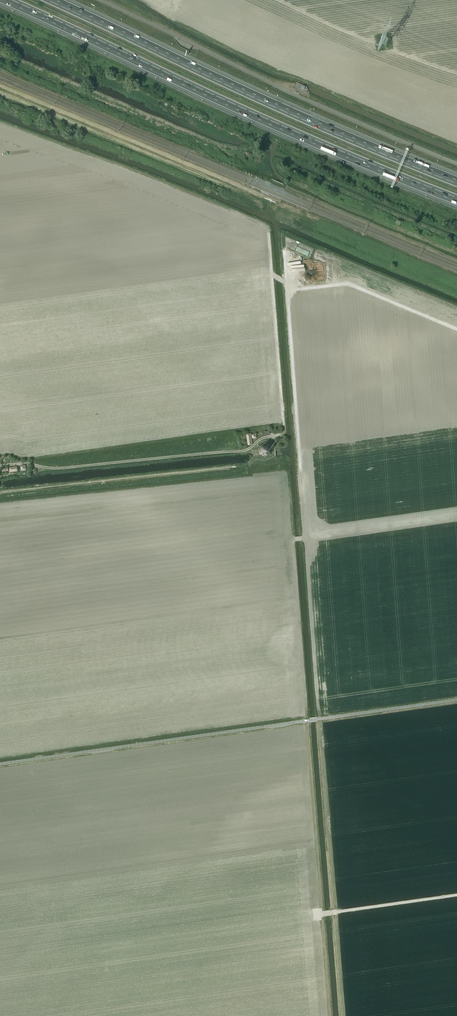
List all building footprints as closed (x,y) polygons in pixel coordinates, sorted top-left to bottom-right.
[(310,252),(297,247),(295,251),(308,256),(310,252)] [(267,456),(270,453),(270,449),(266,446),(262,446),(260,449),(260,453),(263,456),(267,456)]
